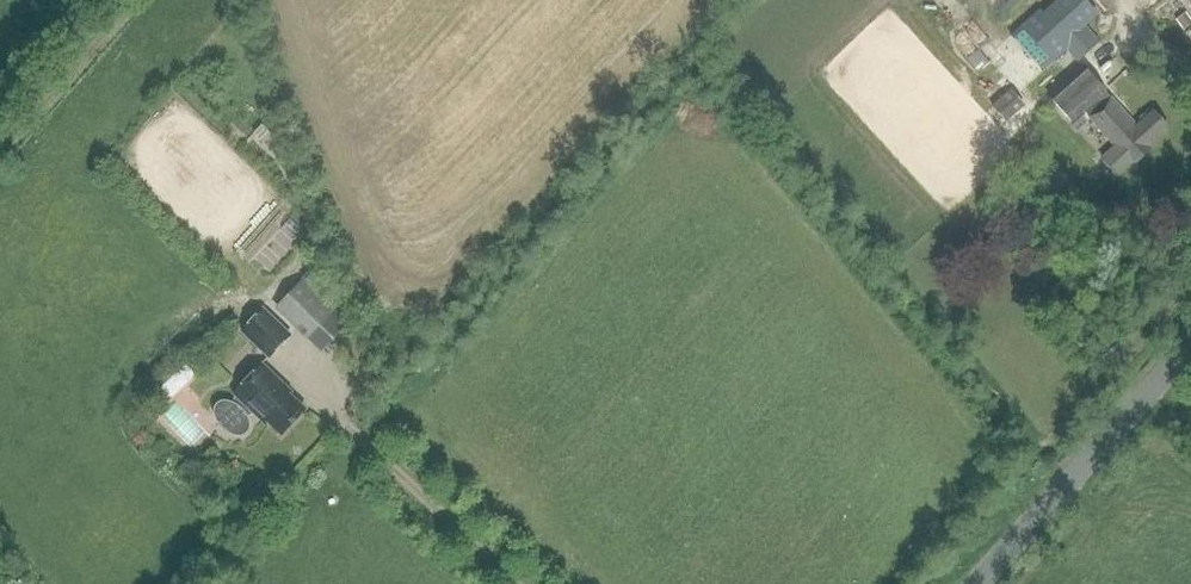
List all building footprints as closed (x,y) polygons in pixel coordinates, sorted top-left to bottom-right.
[(1076,61),(1098,41),(1082,24),(1092,15),(1078,0),(1061,0),(1044,16),(1039,10),(1022,25),(1054,60),(1066,50),(1076,61)] [(1184,29),(1190,24),(1190,22),(1184,13),(1176,18),(1184,29)] [(1113,145),(1101,157),(1118,175),(1133,161),(1134,163),(1150,148),(1148,146),(1168,128),(1152,111),(1136,125),(1110,97),(1104,92),(1105,91),(1081,66),(1047,97),(1071,122),(1083,111),(1089,117),(1088,118),(1113,145)] [(1011,119),(1031,103),(1017,86),(997,102),(1011,119)] [(339,308),(349,297),(316,267),(280,306),(328,351),(354,322),(339,308)] [(239,331),(268,360),(292,335),(263,307),(239,331)] [(175,395),(201,374),(191,362),(165,383),(175,395)] [(225,400),(217,401),(215,402),(212,409),(213,411),(218,410),(219,415),(222,419),(225,423),(229,426),(233,428),(237,429),(237,434),(240,434),(246,432),(247,431),(250,422),(248,416),(255,413),(265,423),(268,420),(281,434),(305,408),(283,387),(285,385),(262,363),(234,393),(236,394),(232,401),(225,400)] [(195,448),(210,434),(179,401),(164,415),(195,448)]
